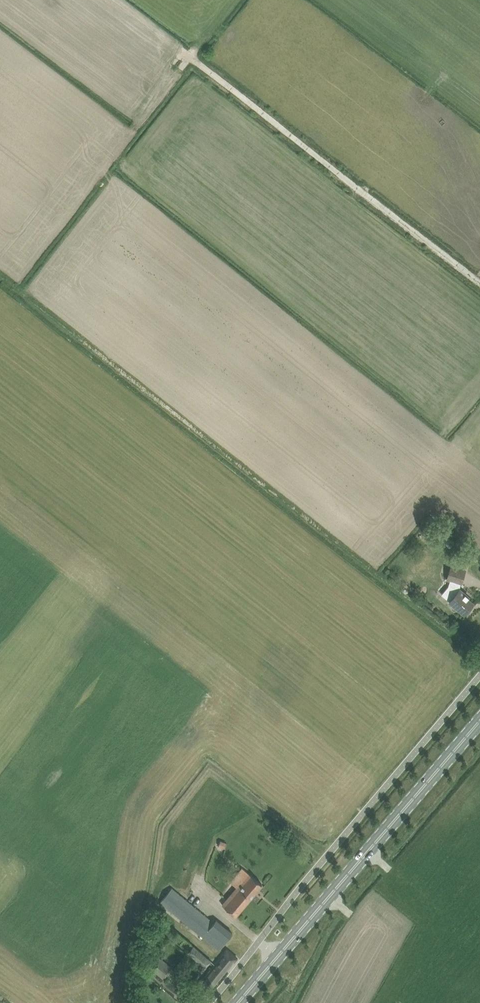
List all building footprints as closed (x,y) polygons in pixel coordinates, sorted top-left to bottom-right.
[(450,547),(454,542),(431,523),(427,529),(450,547)] [(447,579),(453,581),(442,594),(464,614),(473,603),(467,598),(469,597),(459,589),(458,588),(459,583),(461,584),(466,569),(451,564),(447,579)] [(222,905),(235,916),(262,884),(249,873),(222,905)] [(161,901),(218,949),(232,933),(216,919),(214,922),(173,887),(161,901)] [(188,952),(200,963),(205,967),(211,960),(206,955),(194,945),(188,952)] [(197,986),(207,994),(237,957),(227,949),(197,986)] [(151,966),(164,977),(172,967),(160,956),(151,966)]
